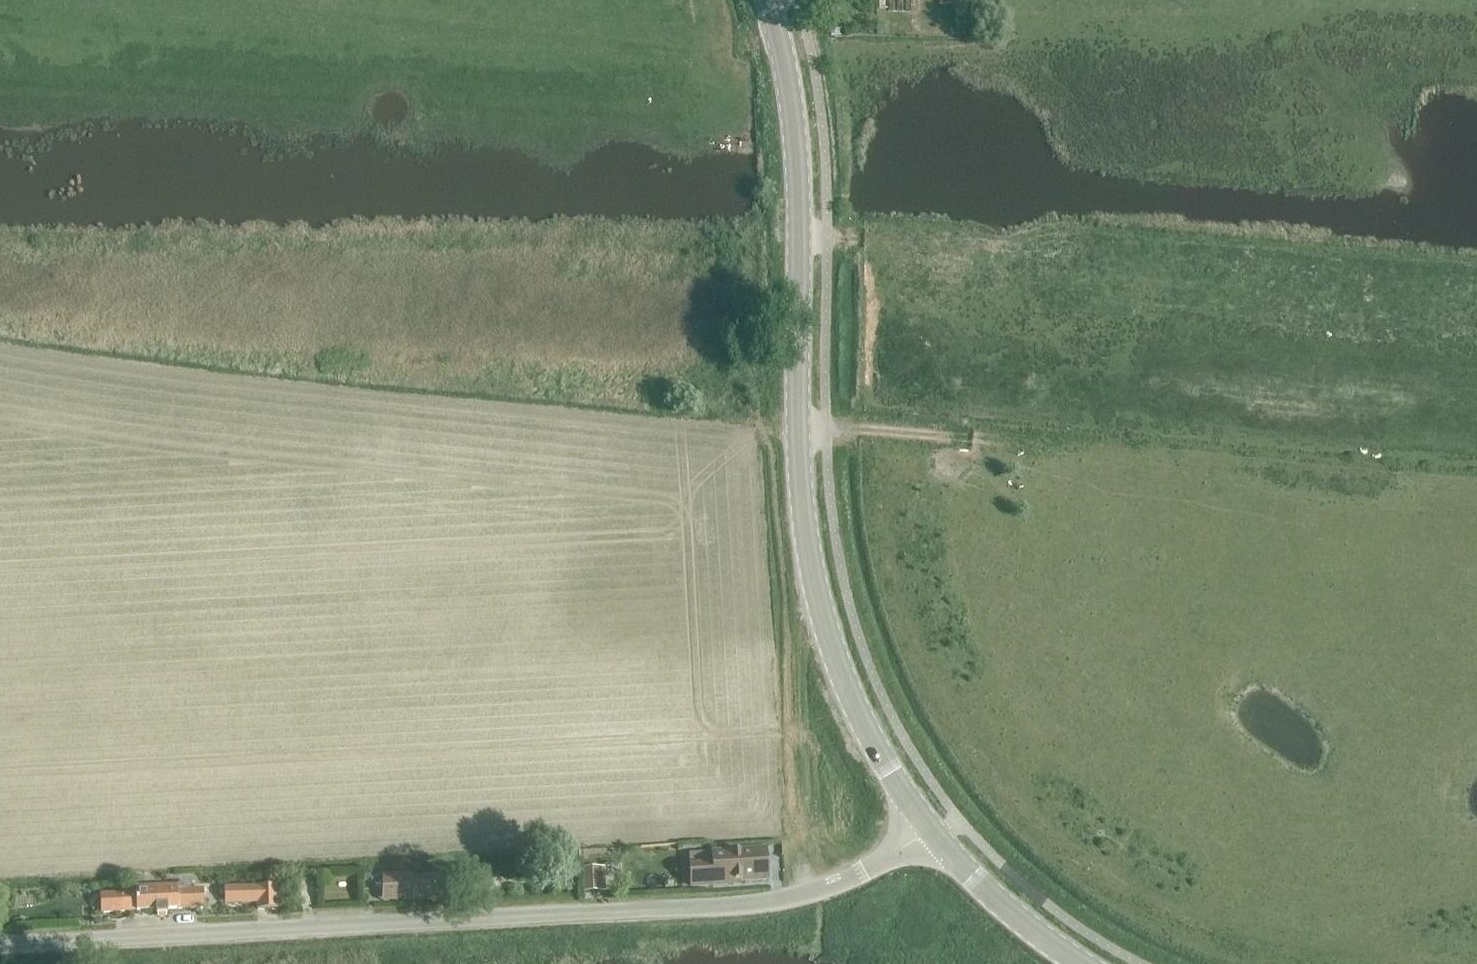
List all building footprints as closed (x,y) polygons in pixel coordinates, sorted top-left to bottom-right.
[(768,880),(766,850),(710,854),(711,866),(688,868),(689,885),(768,880)] [(602,878),(602,869),(583,870),(585,895),(599,894),(598,878),(602,878)] [(454,897),(453,876),(411,878),(411,874),(380,876),(381,891),(399,890),(400,899),(454,897)] [(132,888),(132,893),(100,894),(101,914),(155,912),(155,915),(166,914),(166,910),(202,908),(201,891),(187,892),(186,885),(132,888)] [(278,909),(277,888),(255,889),(256,909),(278,909)]
